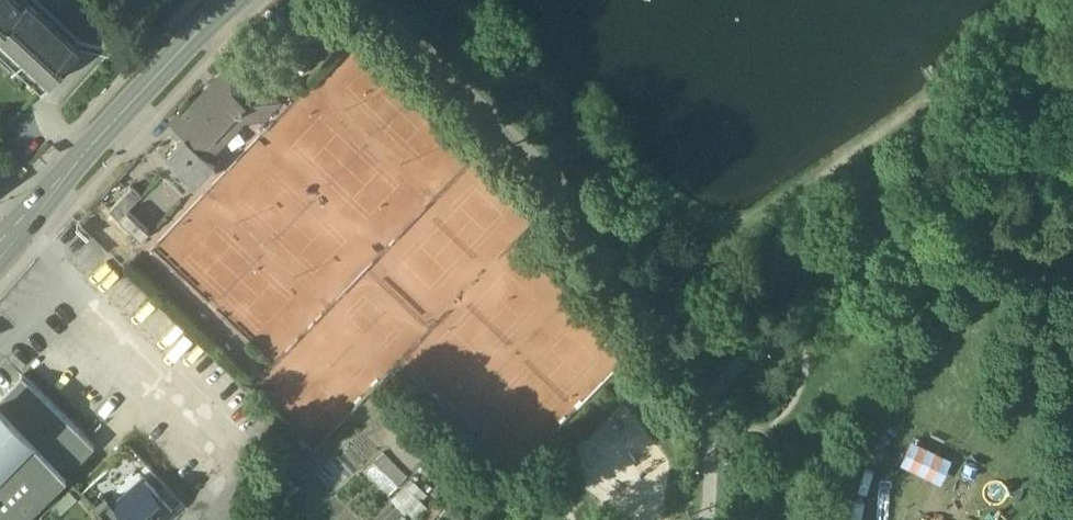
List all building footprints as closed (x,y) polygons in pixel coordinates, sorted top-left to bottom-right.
[(29,0),(28,0),(24,4),(0,29),(0,46),(31,75),(35,70),(47,81),(79,47),(29,0)] [(19,0),(0,0),(0,29),(24,4),(19,0)] [(262,93),(230,64),(183,115),(179,112),(170,122),(184,136),(200,150),(234,113),(242,112),(243,111),(260,111),(269,101),(261,95),(262,93)] [(184,136),(166,156),(196,184),(215,164),(200,150),(184,136)] [(133,185),(110,210),(119,219),(128,210),(143,194),(133,185)] [(151,231),(128,210),(119,219),(142,241),(151,231)] [(0,397),(0,519),(21,519),(59,484),(95,446),(22,375),(0,397)] [(387,494),(408,475),(384,450),(364,469),(387,494)] [(394,498),(409,513),(429,492),(414,478),(394,498)] [(129,497),(127,496),(119,503),(121,505),(116,509),(126,519),(161,519),(173,510),(146,481),(129,497)] [(108,501),(98,510),(108,519),(126,519),(116,509),(108,501)]
